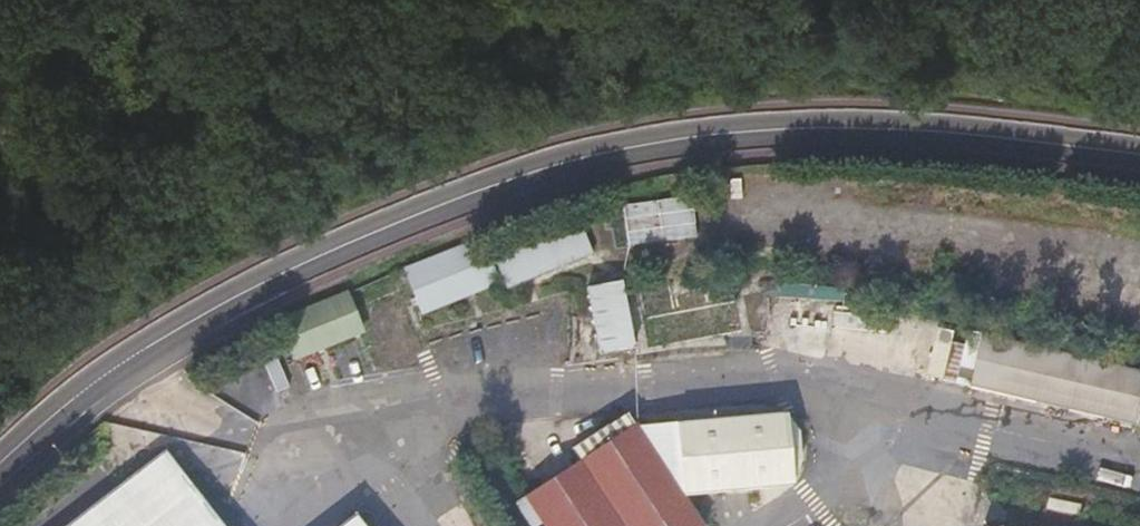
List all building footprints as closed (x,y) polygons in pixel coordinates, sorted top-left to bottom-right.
[(595,251),(697,240),(693,197),(619,205),(620,222),(592,225),(595,251)] [(568,216),(495,243),(511,283),(583,256),(568,216)] [(499,285),(483,244),(404,275),(420,316),(499,285)] [(374,347),(412,339),(400,282),(363,289),(374,347)] [(669,284),(634,291),(646,352),(741,333),(734,299),(708,305),(706,290),(671,297),(669,284)] [(620,285),(582,291),(594,359),(632,353),(620,285)] [(842,304),(843,289),(776,286),(776,301),(842,304)] [(294,363),(366,335),(350,295),(278,324),(294,363)] [(1138,424),(1139,411),(1139,371),(998,345),(997,351),(952,342),(943,387),(1138,424)] [(784,419),(671,428),(674,486),(682,498),(789,489),(784,419)] [(517,504),(532,525),(701,525),(682,498),(674,486),(634,426),(517,504)] [(77,525),(222,525),(167,456),(77,525)]
